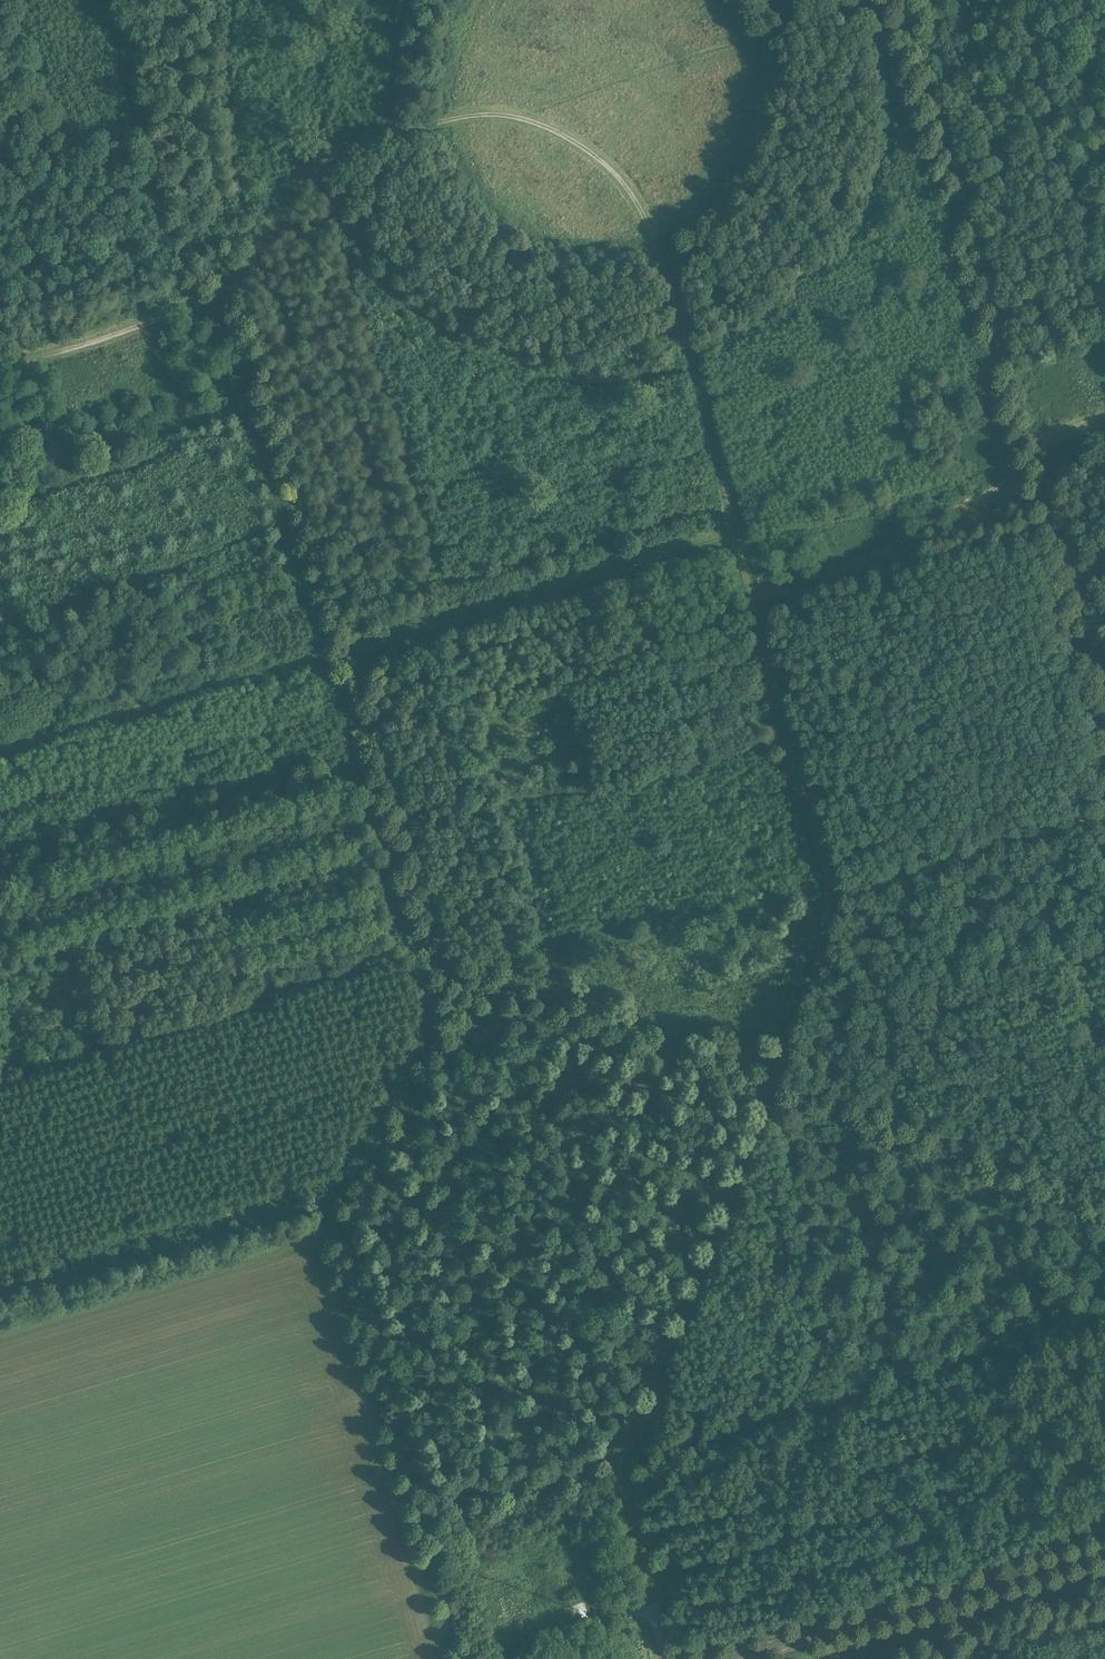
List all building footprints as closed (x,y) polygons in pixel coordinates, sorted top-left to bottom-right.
[(902,434),(892,440),(897,449),(908,443),(902,434)] [(341,831),(343,842),(353,839),(350,829),(341,831)] [(582,1597),(583,1606),(591,1606),(591,1597),(582,1597)]
